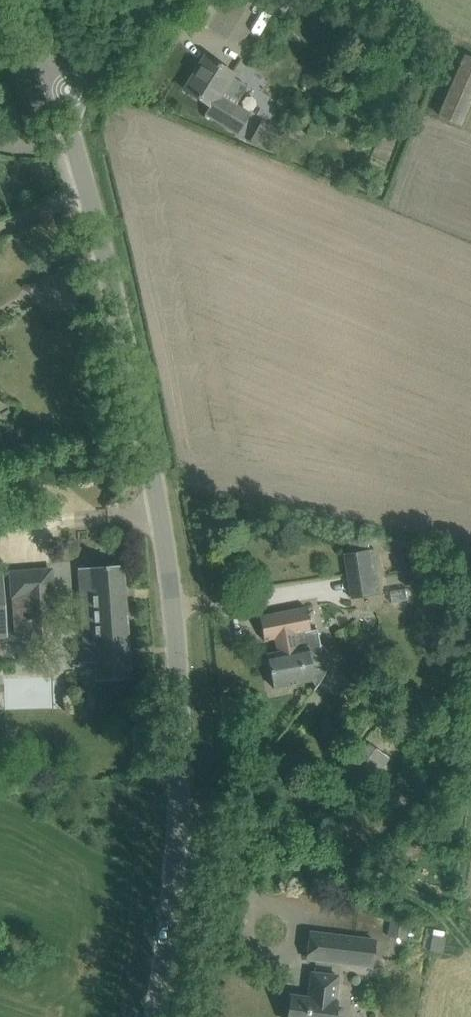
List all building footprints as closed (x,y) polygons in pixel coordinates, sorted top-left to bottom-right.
[(245,6),(235,0),(198,0),(187,18),(226,40),(247,7),(245,6)] [(437,116),(462,126),(470,105),(470,58),(463,55),(437,116)] [(206,57),(185,90),(211,107),(206,114),(225,126),(237,133),(249,113),(236,105),(248,86),(232,76),(233,74),(223,67),(206,57)] [(250,143),(271,154),(283,132),(262,120),(250,143)] [(368,550),(344,553),(348,576),(372,572),(368,550)] [(123,565),(79,568),(85,662),(95,661),(97,681),(131,678),(123,565)] [(50,571),(8,573),(14,636),(30,635),(30,638),(53,636),(50,571)] [(306,607),(259,616),(264,640),(276,638),(279,652),(267,654),(273,688),(293,684),(313,680),(317,687),(324,676),(325,674),(329,665),(330,662),(330,660),(329,657),(329,655),(327,653),(326,650),(324,649),(321,647),(320,647),(317,630),(311,631),(305,632),(300,610),(306,609),(306,607)] [(389,758),(383,754),(369,745),(351,771),(365,781),(370,785),(389,758)] [(389,927),(387,938),(407,940),(408,930),(409,920),(390,918),(389,927)] [(431,952),(442,954),(444,939),(442,938),(443,932),(434,931),(431,952)] [(374,966),(378,940),(331,935),(311,933),(308,959),(327,961),(374,966)] [(340,977),(332,975),(312,973),(309,998),(291,995),(288,1016),(336,1016),(340,977)]
